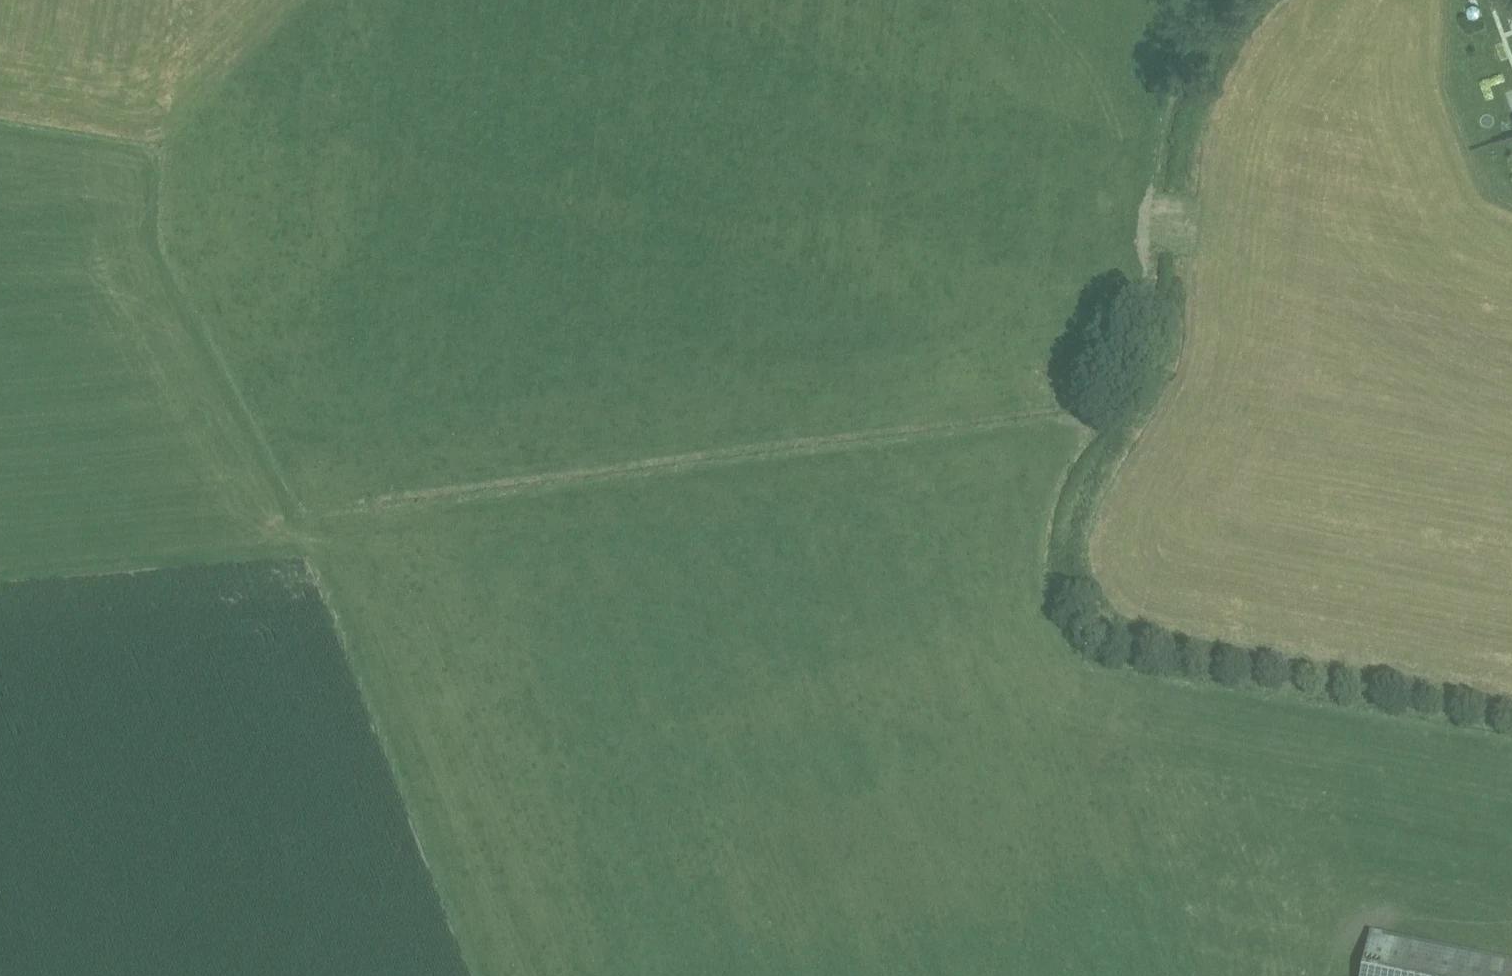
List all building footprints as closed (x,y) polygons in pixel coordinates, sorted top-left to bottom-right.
[(1503,126),(1511,148),(1511,122),(1503,126)] [(1373,932),(1364,975),(1511,975),(1511,961),(1373,932)]
